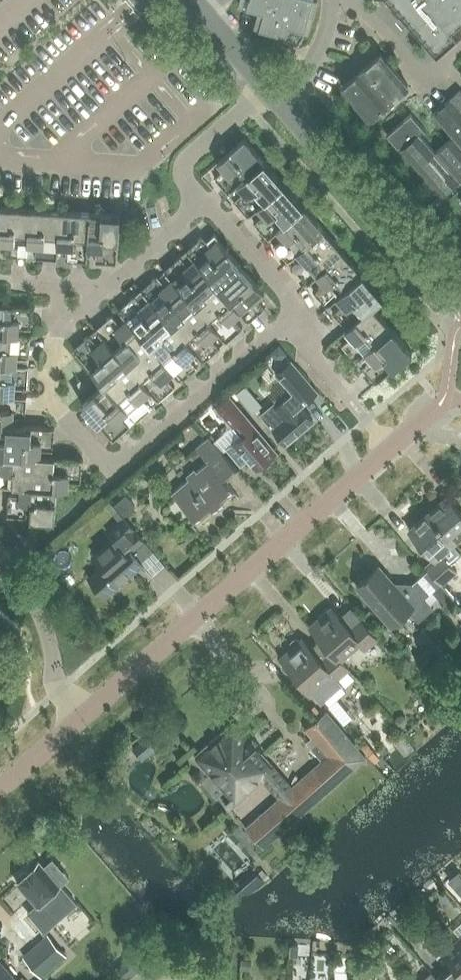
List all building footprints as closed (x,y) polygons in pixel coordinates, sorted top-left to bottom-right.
[(238,3),(258,9),(254,24),(258,25),(258,26),(263,28),(263,33),(299,43),(300,37),(302,37),(303,33),(308,34),(317,0),(239,0),(238,3)] [(460,24),(460,0),(386,0),(400,16),(437,58),(456,41),(449,34),(460,24)] [(408,85),(391,65),(380,53),(350,79),(343,85),(370,117),(379,109),(382,113),(402,95),(399,92),(408,85)] [(452,136),(460,147),(460,89),(432,114),(452,136)] [(452,136),(434,152),(418,133),(423,128),(409,112),(386,133),(440,196),(441,195),(445,191),(460,178),(460,147),(452,136)] [(237,165),(247,177),(265,162),(245,139),(218,162),(224,169),(215,177),(218,181),(237,165)] [(265,162),(247,177),(238,185),(244,192),(235,199),(238,204),(257,188),(267,200),(286,185),(265,162)] [(276,210),(287,223),(305,207),(286,185),(267,200),(258,208),(263,214),(255,222),(258,226),(276,210)] [(1,207),(0,216),(0,243),(7,244),(6,256),(14,256),(16,232),(30,233),(32,209),(1,207)] [(305,207),(287,223),(278,231),(283,237),(274,245),(278,249),(296,233),(307,246),(325,230),(305,207)] [(30,233),(29,245),(37,246),(36,257),(43,258),(45,234),(59,235),(61,211),(32,209),(30,233)] [(90,237),(91,213),(61,211),(59,235),(59,247),(66,248),(66,259),(73,260),(75,236),(90,237)] [(121,215),(91,213),(90,237),(89,241),(89,249),(96,250),(96,261),(103,262),(105,238),(120,239),(121,215)] [(326,268),(344,252),(325,230),(307,246),(298,254),(303,259),(294,267),(297,271),(315,256),(326,268)] [(229,252),(218,239),(211,244),(203,236),(198,241),(214,259),(203,268),(218,286),(241,265),(229,252)] [(364,275),(344,252),(326,268),(317,276),(322,282),(313,290),(317,294),(336,279),(346,291),(364,275)] [(203,268),(194,259),(189,264),(181,255),(175,260),(191,278),(180,288),(195,305),(218,286),(203,268)] [(241,265),(218,286),(231,300),(242,291),(260,312),(265,307),(258,298),(264,292),(263,291),(241,265)] [(180,288),(172,278),(166,284),(158,275),(153,280),(169,298),(158,308),(173,325),(195,305),(180,288)] [(383,297),(364,275),(346,291),(337,299),(342,305),(333,312),(337,317),(356,302),(365,312),(372,306),(373,306),(383,297)] [(235,318),(241,313),(231,300),(218,286),(195,305),(208,320),(219,310),(237,331),(243,327),(235,318)] [(135,327),(150,345),(173,325),(158,308),(149,298),(143,304),(136,295),(130,300),(146,318),(135,327)] [(3,335),(19,336),(19,335),(19,327),(31,328),(32,319),(4,318),(5,304),(0,304),(0,335),(3,335)] [(173,325),(185,340),(196,330),(215,351),(220,346),(213,338),(218,332),(208,320),(195,305),(173,325)] [(342,344),(346,349),(365,334),(374,345),(392,329),(373,306),(372,306),(365,312),(347,328),(345,329),(351,336),(342,344)] [(127,365),(150,345),(135,327),(127,318),(121,323),(113,314),(108,319),(126,340),(115,350),(127,365)] [(196,352),(185,340),(173,325),(150,345),(162,360),(174,350),(192,371),(198,366),(190,358),(196,352)] [(384,356),(394,368),(412,351),(392,329),(374,345),(365,353),(370,359),(361,367),(366,372),(384,356)] [(103,360),(92,370),(105,384),(127,365),(115,350),(104,338),(98,343),(90,334),(85,339),(103,360)] [(3,335),(0,335),(0,364),(1,364),(17,365),(17,357),(29,358),(30,350),(2,349),(3,335)] [(127,365),(140,379),(151,370),(170,391),(175,386),(167,377),(173,372),(162,360),(150,345),(127,365)] [(287,353),(279,345),(271,352),(278,361),(286,354),(287,353)] [(273,403),(261,413),(286,442),(312,420),(299,405),(314,392),(288,361),(274,373),(289,391),(274,404),(273,403)] [(129,389),(147,410),(153,406),(145,397),(151,392),(140,379),(127,365),(105,384),(118,399),(129,389)] [(15,395),(15,387),(27,388),(28,380),(0,378),(0,394),(15,395)] [(128,411),(118,399),(105,384),(82,404),(98,422),(109,412),(125,430),(130,426),(122,417),(128,411)] [(244,432),(233,442),(236,445),(229,451),(244,469),(252,463),(255,468),(275,451),(228,395),(215,406),(232,425),(236,422),(244,432)] [(7,426),(13,426),(13,424),(13,417),(25,418),(26,409),(0,408),(0,425),(7,426)] [(30,426),(13,424),(13,426),(7,426),(5,455),(35,457),(41,458),(41,457),(41,452),(41,449),(53,450),(53,442),(29,440),(30,426)] [(194,447),(198,452),(205,461),(170,491),(195,519),(232,487),(223,478),(235,467),(212,441),(207,436),(194,447)] [(0,455),(0,457),(0,472),(15,473),(14,486),(22,487),(33,487),(35,457),(5,455),(0,455)] [(35,457),(33,487),(57,489),(68,490),(69,481),(81,482),(81,474),(53,472),(54,458),(41,457),(41,458),(35,457)] [(33,504),(32,517),(55,519),(57,489),(33,487),(22,487),(21,494),(9,494),(9,502),(33,504)] [(126,495),(113,506),(123,518),(136,507),(126,495)] [(427,513),(454,543),(460,536),(460,513),(446,496),(427,513)] [(454,543),(427,513),(408,529),(434,558),(425,566),(441,584),(457,570),(442,553),(454,543)] [(100,564),(86,576),(94,584),(104,596),(141,564),(131,552),(143,541),(137,534),(122,518),(106,532),(111,537),(92,554),(100,564)] [(378,565),(354,585),(389,625),(407,609),(416,620),(432,607),(411,583),(400,592),(378,565)] [(441,584),(433,591),(446,606),(454,600),(441,584)] [(309,627),(331,652),(339,661),(340,660),(359,642),(365,648),(377,638),(361,620),(349,630),(338,617),(330,609),(309,627)] [(339,661),(331,652),(321,661),(302,640),(299,642),(298,640),(293,640),(290,643),(289,647),(291,649),(281,658),(284,661),(282,663),(283,667),(285,670),(290,671),(291,670),(310,690),(311,690),(320,701),(341,683),(337,678),(348,668),(340,660),(339,661)] [(292,788),(281,798),(247,828),(264,847),(365,757),(325,711),(306,728),(314,737),(323,748),(329,754),(292,788)] [(398,716),(396,720),(397,724),(401,726),(406,725),(408,721),(407,717),(403,715),(398,716)] [(264,779),(281,798),(292,788),(275,769),(259,751),(262,748),(252,737),(249,740),(234,722),(195,757),(233,800),(226,806),(230,809),(264,779)] [(158,744),(149,734),(132,748),(141,758),(158,744)] [(314,737),(307,742),(317,754),(323,748),(314,737)] [(369,745),(364,749),(372,759),(377,755),(369,745)] [(72,829),(71,834),(79,834),(80,824),(72,824),(72,829)] [(43,865),(39,860),(15,882),(35,905),(26,913),(43,932),(76,903),(61,885),(43,865)] [(262,869),(257,873),(264,881),(269,877),(262,869)] [(437,900),(433,903),(438,909),(442,905),(437,900)] [(409,915),(401,922),(419,942),(427,935),(409,915)] [(47,935),(33,947),(22,955),(41,977),(66,956),(47,935)] [(453,963),(460,973),(460,938),(459,936),(443,951),(453,963)] [(290,944),(289,955),(298,956),(298,944),(290,944)] [(241,957),(241,969),(251,969),(251,958),(241,957)] [(0,961),(0,979),(16,979),(0,961)] [(437,977),(440,979),(460,979),(460,973),(453,963),(437,977)] [(437,977),(432,971),(422,979),(440,979),(437,977)]
